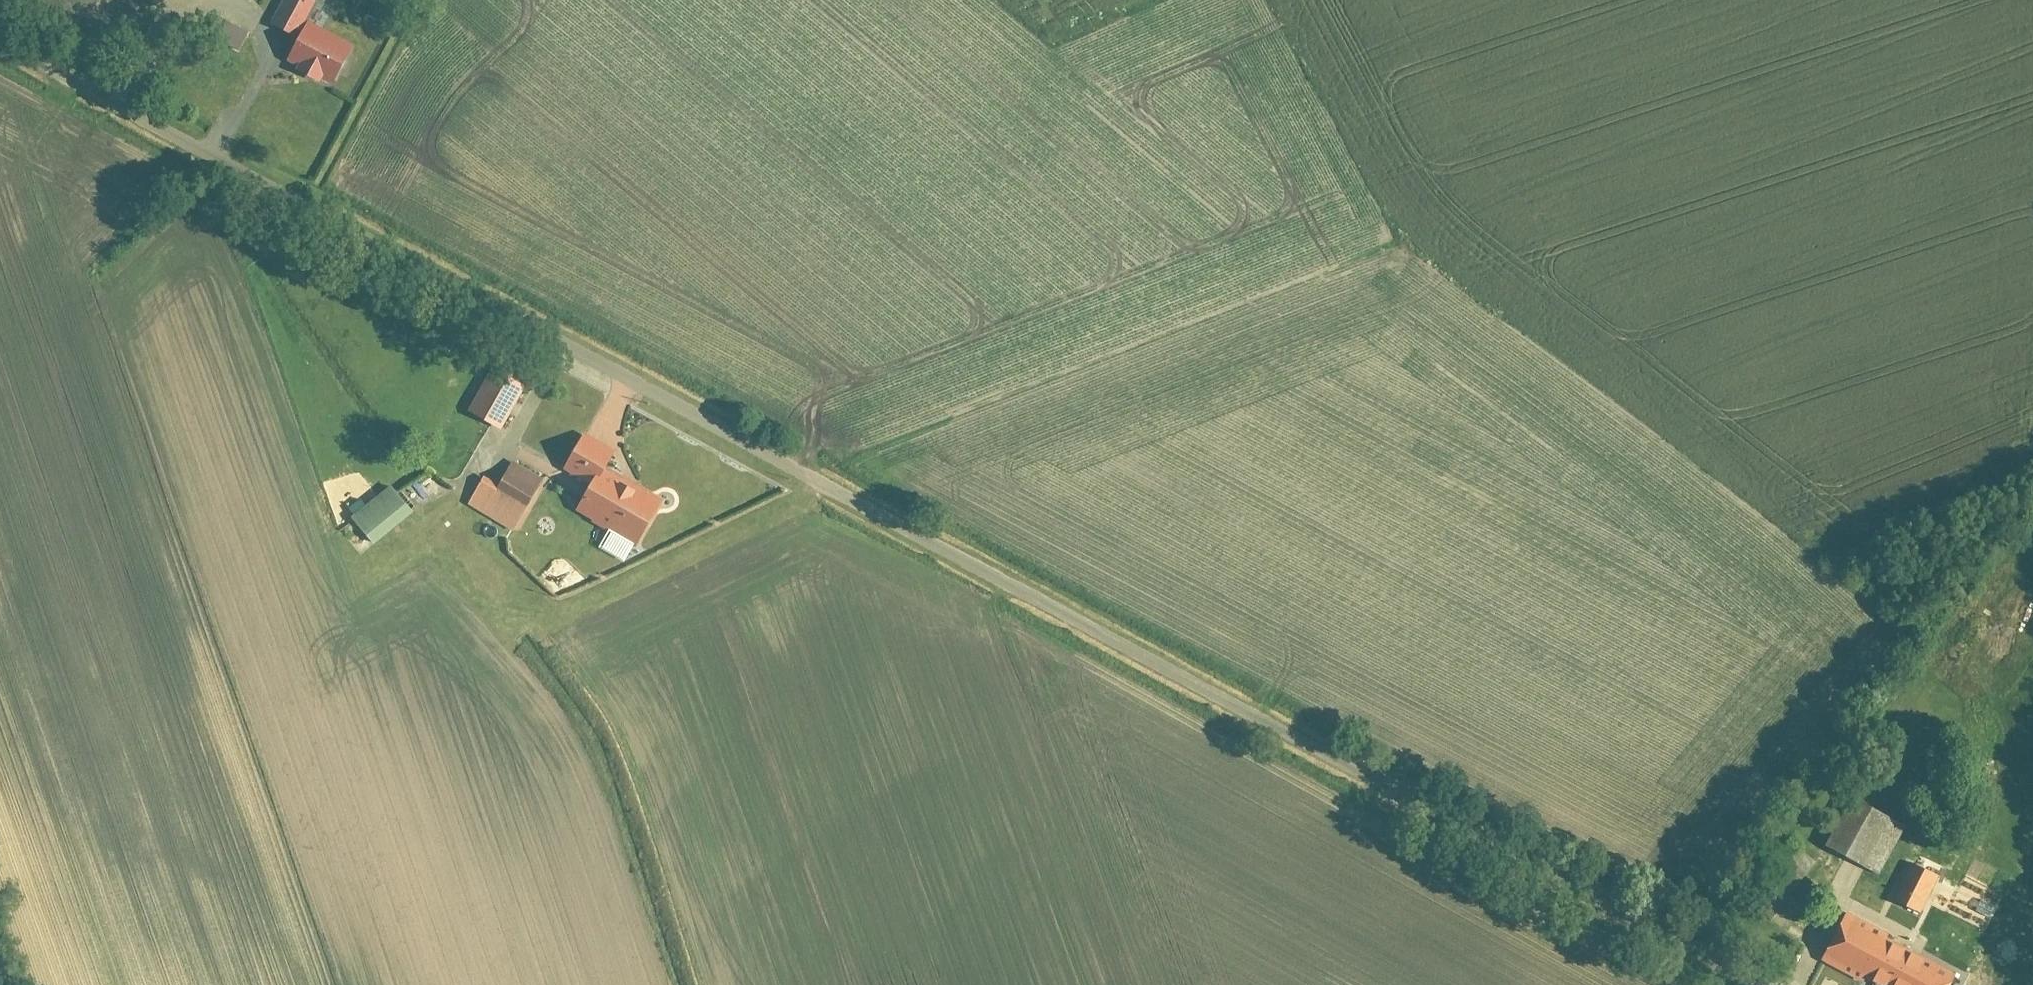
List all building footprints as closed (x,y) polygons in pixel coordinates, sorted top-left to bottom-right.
[(162,10),(172,0),(151,0),(162,10)] [(280,14),(359,95),(400,55),(346,0),(294,0),(280,14)] [(222,13),(208,38),(241,56),(255,32),(222,13)] [(491,369),(468,412),(501,429),(524,386),(491,369)] [(582,443),(564,473),(594,490),(579,515),(637,549),(662,505),(607,474),(614,461),(582,443)] [(484,477),(468,506),(515,532),(541,487),(510,470),(501,487),(484,477)] [(351,524),(371,549),(413,515),(392,490),(351,524)] [(1853,799),(1825,848),(1876,877),(1904,828),(1853,799)] [(1768,885),(1788,899),(1813,862),(1794,848),(1768,885)] [(1909,864),(1894,900),(1926,914),(1941,878),(1909,864)] [(1822,967),(1860,984),(1942,984),(1952,963),(1847,914),(1822,967)]
